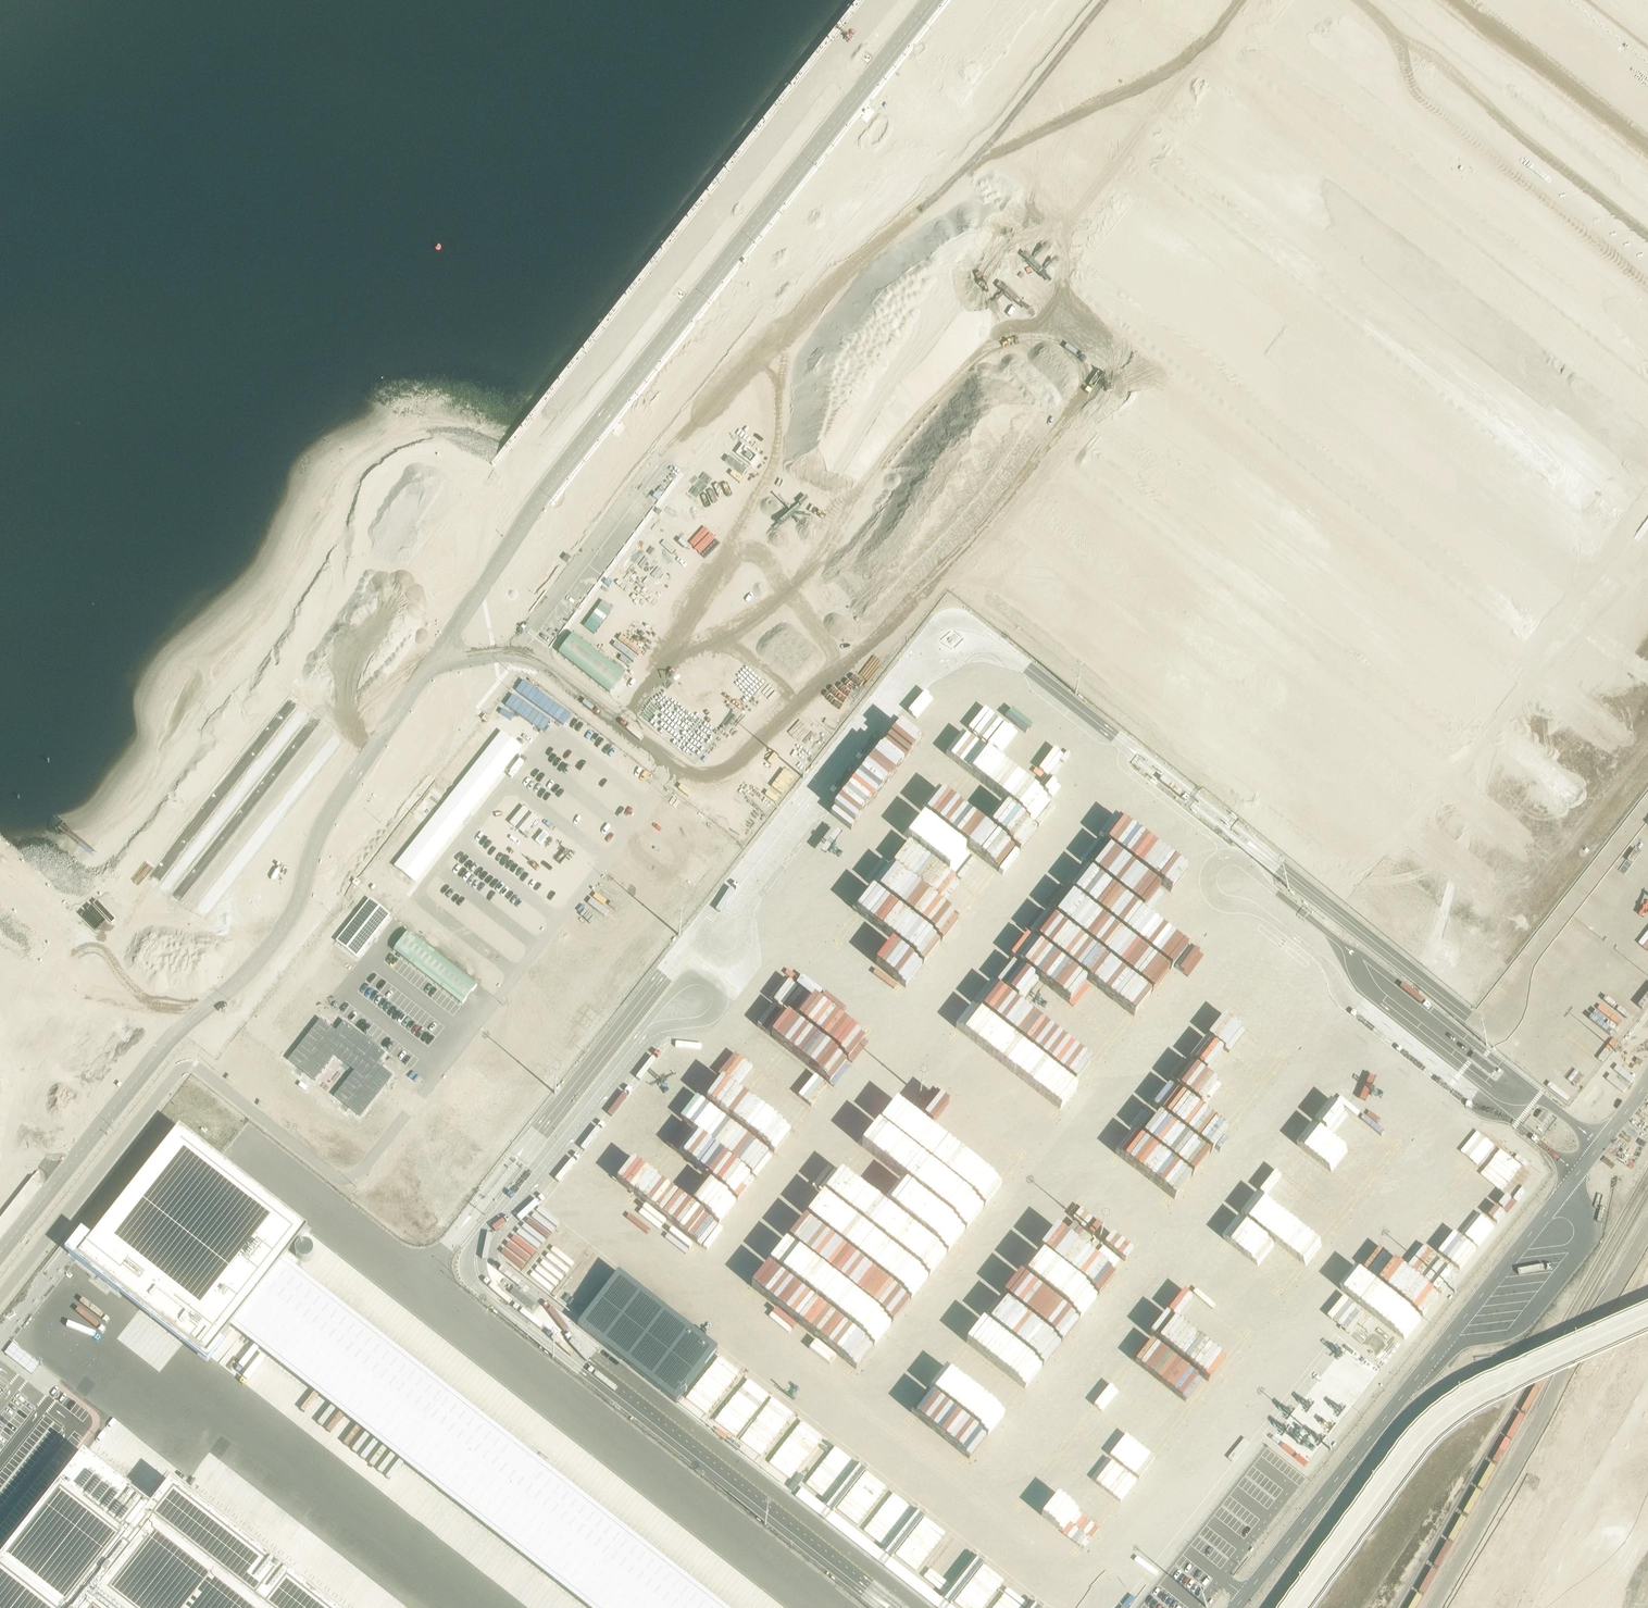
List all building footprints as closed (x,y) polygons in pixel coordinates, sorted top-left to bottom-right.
[(1639,943),(1606,989),(1600,984),(1584,1008),(1623,1036),(1639,1014),(1640,1014),(1647,1002),(1647,949),(1639,943)] [(1475,1053),(1471,1058),(1492,1074),(1496,1069),(1475,1053)] [(65,1251),(69,1254),(120,1294),(208,1364),(226,1341),(222,1338),(234,1323),(596,1607),(717,1607),(537,1466),(542,1460),(521,1444),(517,1450),(294,1274),(301,1264),(288,1254),(307,1229),(180,1128),(94,1237),(87,1231),(83,1228),(65,1251)] [(619,1276),(578,1327),(642,1377),(683,1326),(619,1276)] [(513,1288),(509,1293),(530,1309),(534,1304),(513,1288)] [(0,1561),(0,1607),(332,1607),(170,1481),(151,1506),(84,1454),(0,1561)]
